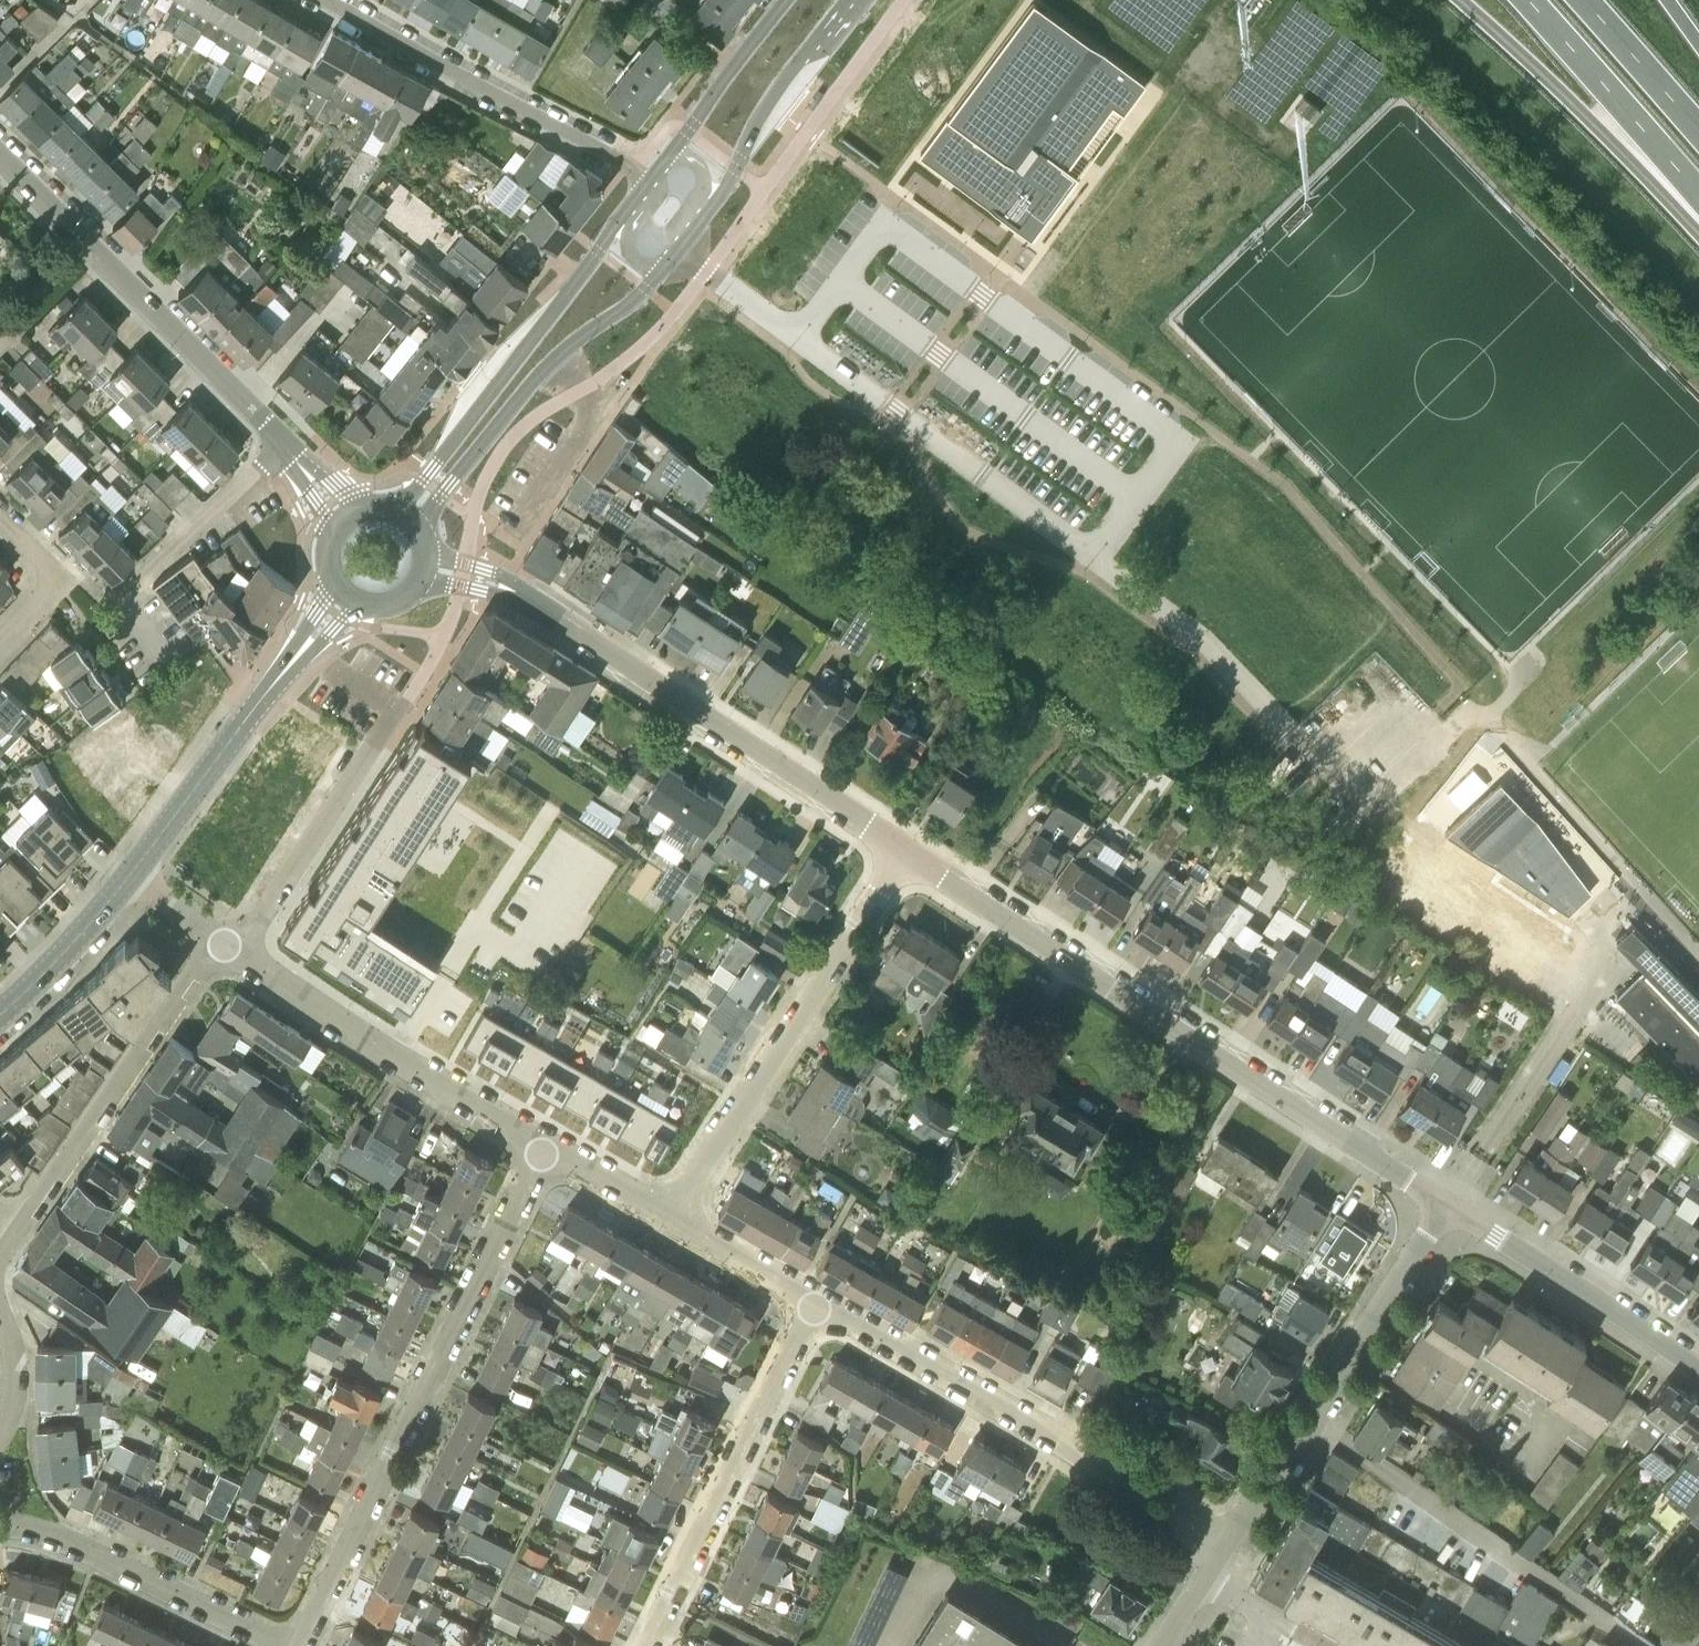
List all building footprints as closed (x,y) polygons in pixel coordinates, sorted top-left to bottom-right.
[(140,0),(126,0),(124,4),(135,10),(140,0)] [(135,10),(145,16),(154,1),(153,0),(140,0),(135,10)] [(190,3),(182,17),(193,23),(201,10),(207,0),(185,0),(190,3)] [(201,10),(193,23),(204,29),(203,32),(214,38),(216,39),(239,0),(207,0),(201,10)] [(269,7),(257,0),(239,0),(216,39),(215,40),(230,49),(222,62),(224,63),(216,76),(226,82),(233,68),(269,7)] [(451,0),(418,0),(416,4),(440,18),(451,0)] [(481,0),(451,0),(440,18),(462,31),(481,0)] [(512,0),(481,0),(462,31),(485,45),(512,0)] [(543,0),(526,0),(523,6),(512,0),(485,45),(508,58),(527,27),(535,13),(543,0)] [(535,13),(545,19),(554,3),(549,0),(543,0),(535,13)] [(729,22),(703,0),(690,16),(721,41),(734,25),(729,22)] [(741,7),(732,0),(703,0),(729,22),(741,7)] [(1032,0),(1027,0),(919,152),(919,151),(1021,224),(1033,208),(1046,217),(1078,172),(1068,164),(1113,102),(1124,109),(1144,80),(1032,0)] [(1132,8),(1138,0),(1120,0),(1132,8)] [(21,20),(30,11),(21,2),(11,10),(21,20)] [(21,20),(20,21),(34,36),(39,40),(56,23),(57,21),(58,18),(57,16),(55,13),(39,2),(30,11),(21,20)] [(267,67),(294,22),(269,7),(233,68),(244,74),(253,59),(267,67)] [(20,21),(21,20),(11,10),(0,21),(0,41),(8,33),(20,21)] [(184,39),(193,23),(182,17),(173,33),(184,39)] [(291,98),(297,89),(304,77),(296,72),(299,67),(300,68),(319,36),(294,22),(267,67),(282,75),(272,92),(289,102),(291,98)] [(595,35),(614,51),(625,37),(605,22),(595,35)] [(193,23),(184,39),(178,48),(189,54),(203,32),(204,29),(193,23)] [(531,72),(549,40),(527,27),(508,58),(531,72)] [(339,79),(358,44),(333,30),(313,65),(304,82),(317,89),(329,95),(339,79)] [(0,41),(0,78),(13,65),(4,55),(17,42),(8,33),(0,41)] [(642,49),(669,71),(670,70),(674,74),(686,59),(655,34),(642,49)] [(602,66),(614,51),(595,35),(583,51),(602,66)] [(352,112),(383,58),(358,44),(339,79),(329,95),(325,103),(317,116),(328,122),(337,104),(352,112)] [(657,86),(669,71),(642,49),(630,64),(657,86)] [(71,64),(76,58),(68,50),(46,71),(37,63),(0,99),(0,101),(16,117),(71,64)] [(96,63),(86,53),(74,65),(84,75),(96,63)] [(374,127),(407,71),(383,58),(352,112),(365,119),(363,123),(350,146),(359,151),(373,127),(374,127)] [(36,136),(74,101),(65,91),(82,74),(71,64),(16,117),(36,136)] [(645,101),(657,86),(630,64),(618,79),(645,101)] [(407,71),(374,127),(389,135),(401,113),(411,118),(417,107),(430,83),(407,71)] [(645,101),(618,79),(606,95),(637,120),(649,105),(645,101)] [(430,83),(417,107),(428,114),(441,90),(430,83)] [(305,94),(297,89),(291,98),(299,103),(305,94)] [(325,103),(329,95),(317,89),(302,116),(313,123),(317,116),(325,103)] [(1312,121),(1320,110),(1303,97),(1295,107),(1312,121)] [(93,121),(106,108),(97,98),(84,111),(74,101),(36,136),(57,157),(82,132),(93,121)] [(106,108),(93,121),(101,129),(114,116),(106,108)] [(145,140),(160,121),(148,112),(134,130),(145,140)] [(76,176),(101,151),(82,132),(57,157),(76,176)] [(119,171),(144,145),(135,136),(110,160),(101,151),(76,176),(95,195),(119,171)] [(536,141),(513,175),(576,225),(604,189),(604,181),(536,141)] [(272,143),(262,159),(277,169),(287,153),(272,143)] [(119,171),(95,195),(113,214),(138,189),(128,178),(153,153),(144,145),(119,171)] [(557,249),(576,225),(513,175),(512,176),(530,189),(519,203),(497,185),(488,196),(517,221),(537,234),(557,249)] [(163,202),(151,189),(112,227),(134,248),(160,224),(158,223),(181,201),(173,192),(163,202)] [(354,200),(340,191),(331,205),(345,214),(354,200)] [(366,198),(359,206),(376,219),(383,211),(380,209),(381,207),(367,196),(366,198)] [(379,223),(376,221),(356,205),(347,217),(340,226),(363,244),(379,223)] [(505,247),(473,222),(465,232),(496,257),(505,247)] [(197,310),(249,259),(214,226),(189,251),(204,266),(178,291),(197,310)] [(530,285),(464,233),(454,246),(469,258),(468,259),(482,269),(490,269),(473,291),(504,316),(530,285)] [(409,263),(416,254),(408,248),(401,257),(409,263)] [(451,316),(482,342),(488,335),(498,322),(499,320),(416,254),(409,263),(406,266),(451,302),(458,308),(451,316)] [(273,272),(276,265),(270,259),(258,270),(250,262),(251,261),(249,259),(197,310),(215,329),(273,272)] [(336,290),(345,279),(323,262),(314,273),(336,290)] [(273,272),(215,329),(245,359),(265,339),(275,351),(315,308),(302,297),(273,331),(255,312),(278,290),(267,279),(279,268),(276,265),(273,272)] [(328,301),(336,290),(314,273),(306,283),(328,301)] [(320,311),(328,301),(306,283),(298,294),(302,297),(315,308),(320,311)] [(377,283),(366,296),(374,302),(396,319),(409,330),(451,363),(460,370),(482,342),(451,316),(447,322),(405,291),(398,300),(377,283)] [(65,311),(75,302),(68,294),(58,303),(65,311)] [(75,339),(102,312),(85,295),(49,331),(65,348),(75,339)] [(365,313),(387,331),(396,319),(374,302),(365,313)] [(88,377),(117,349),(108,340),(119,329),(102,312),(75,339),(92,355),(79,368),(88,377)] [(379,341),(387,331),(365,313),(357,324),(379,341)] [(370,352),(379,341),(357,324),(348,334),(370,352)] [(436,383),(451,363),(409,330),(394,349),(406,359),(436,383)] [(362,362),(370,352),(348,334),(340,345),(362,362)] [(22,358),(41,377),(45,381),(55,371),(32,348),(22,358)] [(43,360),(47,356),(40,348),(36,352),(43,360)] [(127,391),(154,364),(137,348),(126,358),(117,349),(88,377),(98,387),(102,384),(118,400),(127,391)] [(297,392),(321,363),(302,348),(279,377),(297,392)] [(30,388),(41,377),(22,358),(11,369),(21,379),(12,387),(19,394),(28,386),(30,388)] [(421,401),(436,383),(406,359),(392,378),(421,401)] [(321,363),(297,392),(316,407),(340,378),(321,363)] [(150,420),(169,401),(160,392),(171,381),(154,364),(127,391),(118,400),(135,417),(132,420),(141,429),(150,420)] [(407,419),(421,401),(392,378),(377,396),(407,419)] [(77,407),(92,391),(83,383),(68,399),(77,407)] [(58,408),(65,401),(56,391),(48,399),(58,408)] [(641,399),(632,393),(623,405),(633,413),(641,399)] [(392,438),(407,419),(377,396),(363,414),(386,433),(392,438)] [(179,443),(206,416),(190,400),(179,410),(169,401),(150,420),(141,429),(149,437),(150,438),(162,426),(179,443)] [(65,401),(58,408),(68,418),(75,411),(65,401)] [(623,405),(614,419),(634,436),(634,435),(636,436),(645,424),(633,413),(623,405)] [(363,414),(357,409),(342,428),(371,451),(386,433),(363,414)] [(196,459),(222,433),(206,416),(179,443),(196,459)] [(625,448),(634,436),(614,419),(591,454),(644,488),(645,487),(661,497),(675,477),(677,474),(688,460),(645,424),(636,436),(646,444),(643,448),(657,460),(649,470),(644,478),(629,468),(637,456),(625,448)] [(13,434),(0,421),(0,448),(13,434)] [(13,434),(23,444),(37,429),(31,423),(24,429),(22,426),(13,434)] [(60,458),(44,443),(47,439),(37,429),(23,444),(6,460),(16,470),(6,479),(23,495),(23,496),(49,470),(58,459),(60,458)] [(149,437),(141,429),(135,435),(143,443),(149,437)] [(222,433),(196,459),(213,476),(239,450),(222,433)] [(110,461),(118,454),(108,444),(100,451),(110,461)] [(118,454),(110,461),(120,471),(128,464),(118,454)] [(636,501),(644,488),(591,454),(568,488),(569,489),(591,503),(627,526),(635,514),(622,506),(630,496),(636,501)] [(57,515),(79,493),(91,481),(80,470),(75,475),(58,459),(49,470),(23,496),(23,495),(21,497),(30,505),(35,500),(44,509),(47,506),(57,515)] [(163,480),(181,498),(191,489),(172,470),(163,480)] [(116,509),(100,493),(103,490),(92,479),(91,481),(79,493),(57,515),(66,524),(59,532),(76,549),(102,523),(112,512),(116,509)] [(172,508),(153,489),(144,480),(137,487),(147,497),(150,503),(163,517),(172,508)] [(172,508),(181,498),(163,480),(153,489),(172,508)] [(573,531),(591,503),(569,489),(543,527),(543,526),(523,558),(550,576),(551,574),(564,582),(582,554),(576,549),(573,553),(566,548),(576,533),(573,531)] [(651,513),(696,541),(701,533),(656,504),(651,513)] [(159,532),(168,523),(151,506),(142,516),(159,532)] [(617,542),(598,530),(582,554),(564,582),(624,622),(649,578),(666,589),(695,544),(641,506),(617,542)] [(76,549),(92,565),(93,565),(119,539),(129,529),(112,512),(102,523),(76,549)] [(145,533),(151,526),(141,516),(135,523),(145,533)] [(262,560),(239,528),(221,540),(225,546),(200,564),(215,585),(221,591),(240,601),(237,612),(265,631),(295,587),(283,576),(262,560)] [(93,565),(92,565),(91,566),(99,574),(104,569),(113,579),(136,556),(119,539),(93,565)] [(689,555),(700,563),(708,551),(697,544),(689,555)] [(194,555),(179,565),(204,601),(215,585),(200,564),(194,555)] [(12,590),(1,579),(10,570),(0,561),(0,602),(12,590)] [(221,591),(215,585),(204,601),(179,565),(160,579),(200,640),(209,634),(219,649),(232,640),(240,652),(250,652),(264,630),(237,612),(240,601),(221,591)] [(676,593),(680,595),(660,627),(687,644),(707,613),(714,602),(683,582),(676,593)] [(857,652),(886,607),(868,595),(839,641),(857,652)] [(707,613),(687,644),(720,665),(740,633),(739,633),(746,622),(730,611),(723,623),(720,621),(727,610),(715,602),(708,613),(707,613)] [(535,717),(564,735),(569,728),(563,725),(596,675),(493,609),(483,611),(452,662),(454,664),(488,686),(498,669),(497,669),(507,653),(550,679),(528,712),(535,717)] [(66,681),(97,658),(97,657),(96,658),(88,647),(85,650),(78,641),(73,644),(51,622),(29,646),(48,664),(51,661),(66,681)] [(770,698),(789,668),(771,656),(781,642),(764,631),(749,654),(756,659),(742,680),(770,698)] [(38,675),(48,664),(29,646),(19,656),(38,675)] [(28,685),(38,675),(19,656),(9,666),(28,685)] [(80,700),(112,677),(111,677),(110,677),(102,667),(99,669),(93,662),(98,658),(97,658),(66,681),(80,700)] [(488,687),(488,686),(454,664),(439,688),(476,712),(478,708),(497,721),(509,702),(488,687)] [(28,685),(9,666),(0,675),(0,678),(3,681),(0,684),(0,714),(10,722),(20,732),(36,716),(25,706),(27,704),(18,695),(28,685)] [(112,677),(80,700),(95,720),(126,698),(125,696),(124,697),(117,687),(113,689),(107,681),(112,678),(112,677)] [(837,698),(813,682),(792,713),(819,729),(828,714),(844,722),(858,700),(842,690),(837,698)] [(475,713),(476,712),(439,688),(423,711),(465,739),(465,738),(478,747),(492,725),(475,713)] [(916,717),(890,700),(884,709),(883,708),(870,728),(875,731),(869,741),(891,755),(899,742),(902,744),(903,743),(907,746),(902,754),(912,760),(918,751),(917,751),(925,738),(909,727),(910,725),(910,726),(916,717)] [(10,722),(0,714),(0,732),(10,722)] [(551,756),(564,735),(535,717),(525,734),(546,748),(544,751),(551,756)] [(434,967),(433,966),(366,923),(370,917),(471,760),(421,728),(419,727),(416,725),(416,724),(311,887),(310,886),(286,923),(281,930),(308,947),(313,940),(325,948),(320,955),(337,966),(342,959),(344,960),(366,974),(362,982),(393,1002),(398,995),(411,1003),(434,967)] [(30,763),(42,786),(55,779),(43,756),(30,763)] [(5,769),(9,764),(1,757),(0,757),(0,764),(5,769)] [(962,766),(953,760),(947,768),(927,800),(954,817),(974,785),(973,785),(981,773),(964,763),(962,766)] [(674,814),(692,785),(680,777),(683,774),(667,764),(647,796),(648,797),(641,809),(653,817),(660,805),(674,814)] [(600,794),(614,803),(624,810),(647,776),(636,769),(622,790),(609,781),(600,794)] [(1539,819),(1502,780),(1448,831),(1569,913),(1593,891),(1539,819)] [(692,785),(674,814),(661,835),(687,852),(701,831),(702,832),(723,800),(708,791),(706,794),(692,785)] [(1045,876),(1068,840),(1083,816),(1056,799),(1019,859),(1045,876)] [(33,822),(75,863),(81,857),(83,856),(80,854),(95,839),(65,809),(58,815),(49,806),(33,822)] [(628,833),(639,815),(628,808),(617,826),(628,833)] [(745,860),(763,831),(751,823),(753,820),(738,810),(717,842),(718,843),(712,853),(703,847),(688,871),(701,879),(715,858),(723,863),(731,851),(745,860)] [(1167,857),(1189,823),(1175,814),(1152,847),(1167,857)] [(20,853),(55,888),(66,877),(65,876),(65,877),(61,873),(65,870),(67,872),(68,871),(67,870),(75,863),(33,822),(17,838),(26,847),(20,853)] [(763,831),(745,860),(734,877),(755,892),(743,910),(758,919),(775,893),(765,887),(772,877),(773,878),(794,846),(779,836),(776,840),(763,831)] [(524,879),(535,858),(487,833),(476,855),(524,879)] [(1056,881),(1067,888),(1066,890),(1089,905),(1105,877),(1108,879),(1115,865),(1097,853),(1104,840),(1094,834),(1074,853),(1056,881)] [(55,888),(20,853),(15,859),(10,854),(0,864),(0,877),(35,912),(41,905),(42,906),(43,905),(41,902),(55,888)] [(814,919),(835,885),(821,876),(827,867),(810,857),(780,902),(796,912),(798,909),(814,919)] [(676,890),(688,871),(673,861),(654,891),(669,900),(676,890)] [(1176,917),(1192,890),(1199,878),(1189,871),(1173,894),(1163,887),(1173,871),(1162,864),(1142,895),(1152,902),(1131,933),(1157,949),(1176,917)] [(701,879),(688,871),(676,890),(692,900),(705,881),(701,879)] [(35,912),(0,877),(0,923),(9,932),(10,932),(11,932),(25,918),(28,920),(29,919),(28,918),(35,912)] [(1105,877),(1089,905),(1112,920),(1134,886),(1122,878),(1117,885),(1108,879),(1105,877)] [(1203,917),(1219,927),(1237,899),(1221,888),(1203,917)] [(1219,927),(1218,929),(1232,938),(1251,907),(1237,899),(1219,927)] [(1356,901),(1346,916),(1360,925),(1370,911),(1356,901)] [(556,969),(591,922),(564,903),(547,925),(520,905),(502,929),(556,969)] [(1180,964),(1199,933),(1176,917),(1157,949),(1180,964)] [(896,995),(935,938),(911,922),(907,929),(902,925),(888,948),(893,951),(873,981),(896,995)] [(1616,939),(1647,972),(1642,976),(1639,973),(1617,995),(1698,1081),(1698,992),(1633,923),(1616,939)] [(782,960),(794,942),(770,927),(759,945),(782,960)] [(1294,973),(1299,976),(1312,955),(1322,938),(1307,929),(1296,948),(1284,967),(1294,973)] [(727,987),(754,1004),(763,990),(766,992),(777,975),(752,959),(759,947),(738,934),(720,962),(736,972),(727,986),(727,987)] [(116,1017),(135,1030),(172,975),(159,966),(160,965),(152,956),(154,954),(152,952),(150,953),(137,939),(139,937),(138,935),(128,944),(124,940),(101,963),(102,965),(85,980),(87,982),(116,1017)] [(935,938),(896,995),(897,996),(907,981),(908,988),(917,993),(922,992),(933,999),(926,1009),(920,1010),(925,1034),(931,1028),(950,998),(938,991),(942,985),(942,986),(958,961),(953,958),(957,952),(935,938)] [(1275,981),(1284,967),(1296,948),(1284,941),(1265,971),(1257,966),(1260,962),(1248,954),(1245,958),(1246,958),(1224,993),(1246,1007),(1267,975),(1275,981)] [(1246,958),(1245,958),(1222,942),(1217,950),(1199,977),(1224,993),(1246,958)] [(687,979),(695,964),(680,956),(672,970),(687,979)] [(1290,1037),(1317,996),(1319,993),(1317,991),(1325,978),(1310,969),(1301,985),(1291,979),(1265,1021),(1290,1037)] [(1485,985),(1480,979),(1473,980),(1471,987),(1475,993),(1483,992),(1485,985)] [(135,1031),(135,1030),(116,1017),(87,982),(71,996),(104,1035),(123,1049),(135,1031)] [(499,991),(491,986),(484,998),(492,1002),(499,991)] [(734,1033),(754,1004),(727,987),(708,1016),(734,1033)] [(252,1042),(257,1034),(264,1039),(275,1047),(295,1062),(309,1042),(236,991),(223,1010),(220,1015),(241,1030),(239,1033),(252,1042)] [(111,1067),(123,1049),(104,1035),(71,996),(55,1010),(86,1045),(85,1046),(93,1055),(111,1067)] [(1341,1034),(1357,1009),(1343,1000),(1335,1014),(1324,1007),(1327,1002),(1317,996),(1290,1037),(1313,1051),(1329,1026),(1341,1034)] [(1357,1081),(1385,1038),(1383,1036),(1373,1051),(1365,1046),(1376,1030),(1366,1024),(1370,1018),(1357,1009),(1341,1034),(1349,1039),(1332,1065),(1357,1081)] [(86,1045),(55,1010),(56,1011),(40,1025),(69,1059),(85,1046),(86,1045)] [(512,1027),(483,1010),(463,1045),(492,1061),(512,1027)] [(232,1073),(241,1059),(240,1059),(244,1053),(231,1045),(239,1033),(241,1030),(220,1015),(219,1015),(196,1047),(197,1048),(196,1049),(232,1073)] [(726,1046),(734,1033),(708,1016),(700,1029),(691,1022),(681,1037),(694,1043),(691,1047),(719,1065),(730,1049),(726,1046)] [(551,1021),(544,1017),(537,1028),(545,1033),(551,1021)] [(658,1041),(666,1026),(652,1019),(644,1034),(658,1041)] [(551,1021),(545,1033),(553,1038),(560,1026),(551,1021)] [(869,1031),(869,1021),(858,1022),(858,1032),(869,1031)] [(1383,1036),(1385,1038),(1357,1081),(1379,1095),(1394,1071),(1405,1078),(1413,1065),(1422,1051),(1427,1044),(1392,1022),(1383,1036)] [(53,1072),(69,1059),(40,1025),(24,1039),(53,1074),(54,1074),(53,1072)] [(540,1043),(512,1027),(492,1061),(521,1077),(540,1043)] [(1422,1051),(1413,1065),(1424,1072),(1440,1047),(1448,1036),(1436,1029),(1427,1044),(1422,1051)] [(232,1073),(196,1049),(194,1052),(172,1036),(149,1072),(172,1088),(173,1087),(181,1075),(199,1087),(206,1075),(223,1087),(229,1077),(247,1089),(226,1122),(225,1123),(214,1116),(199,1141),(242,1167),(255,1147),(277,1162),(292,1140),(288,1137),(303,1115),(287,1104),(252,1082),(258,1071),(241,1059),(232,1073)] [(37,1088),(53,1074),(24,1039),(23,1039),(25,1040),(9,1054),(37,1088)] [(839,1107),(857,1117),(859,1118),(866,1106),(865,1101),(862,1096),(851,1089),(859,1076),(866,1081),(873,1069),(895,1083),(903,1071),(859,1043),(840,1072),(822,1061),(806,1086),(839,1107)] [(569,1060),(540,1044),(520,1078),(549,1094),(569,1060)] [(1424,1072),(1421,1078),(1419,1077),(1399,1108),(1424,1125),(1464,1063),(1450,1054),(1440,1047),(1424,1072)] [(607,1053),(599,1049),(592,1060),(600,1065),(607,1053)] [(600,1065),(608,1069),(615,1057),(607,1053),(600,1065)] [(37,1088),(9,1054),(0,1061),(0,1076),(22,1103),(22,1102),(21,1101),(37,1088)] [(597,1076),(569,1060),(549,1094),(577,1111),(597,1076)] [(1490,1073),(1476,1093),(1465,1086),(1476,1070),(1464,1063),(1424,1125),(1447,1139),(1473,1099),(1481,1105),(1499,1078),(1490,1073)] [(86,1072),(99,1084),(105,1075),(91,1065),(86,1072)] [(99,1084),(86,1072),(80,1068),(72,1081),(91,1095),(99,1084)] [(252,1082),(287,1104),(295,1093),(258,1071),(252,1082)] [(194,1138),(199,1141),(214,1116),(173,1087),(172,1088),(149,1072),(124,1108),(144,1122),(151,1112),(187,1134),(188,1132),(195,1136),(194,1138)] [(22,1103),(0,1076),(0,1110),(6,1116),(8,1114),(14,1121),(28,1110),(22,1103)] [(625,1093),(597,1076),(577,1111),(606,1127),(625,1093)] [(662,1085),(654,1080),(648,1092),(655,1096),(662,1085)] [(1638,1100),(1646,1087),(1634,1080),(1627,1093),(1638,1100)] [(84,1105),(91,1095),(72,1081),(65,1091),(84,1105)] [(1101,1126),(1030,1083),(1026,1090),(1016,1084),(1002,1107),(1011,1112),(1004,1123),(1008,1125),(1006,1127),(1027,1139),(1026,1141),(1052,1157),(1053,1155),(1073,1167),(1081,1155),(1089,1158),(1092,1158),(1096,1157),(1101,1154),(1104,1151),(1106,1144),(1104,1141),(1102,1137),(1096,1134),(1101,1126)] [(662,1085),(655,1096),(663,1101),(670,1089),(662,1085)] [(850,1129),(857,1117),(839,1107),(806,1086),(789,1112),(807,1124),(796,1141),(819,1155),(829,1139),(831,1140),(838,1128),(843,1131),(850,1129)] [(1547,1138),(1573,1097),(1558,1087),(1532,1129),(1547,1138)] [(58,1101),(77,1115),(84,1105),(65,1091),(58,1101)] [(912,1121),(949,1145),(957,1133),(968,1115),(931,1091),(912,1121)] [(654,1110),(625,1093),(605,1128),(634,1144),(654,1110)] [(359,1121),(336,1157),(338,1157),(340,1157),(388,1187),(412,1148),(400,1140),(415,1115),(389,1099),(371,1129),(359,1121)] [(70,1126),(77,1115),(58,1101),(52,1110),(70,1126)] [(1686,1129),(1694,1117),(1680,1107),(1672,1120),(1686,1129)] [(70,1126),(52,1110),(50,1108),(37,1118),(41,1122),(62,1137),(70,1126)] [(130,1144),(144,1122),(124,1108),(110,1131),(130,1144)] [(682,1126),(654,1110),(634,1144),(662,1160),(682,1126)] [(54,1148),(62,1137),(41,1122),(33,1129),(37,1133),(54,1148)] [(1574,1130),(1567,1141),(1530,1198),(1554,1214),(1581,1173),(1569,1165),(1590,1133),(1578,1126),(1575,1130),(1574,1130)] [(48,1157),(54,1148),(37,1133),(25,1142),(48,1157)] [(960,1168),(974,1143),(957,1133),(949,1145),(942,1157),(931,1174),(950,1183),(959,1167),(960,1168)] [(1530,1198),(1567,1141),(1557,1134),(1549,1149),(1544,1147),(1535,1162),(1525,1155),(1507,1183),(1530,1198)] [(1595,1168),(1609,1146),(1591,1134),(1577,1156),(1595,1168)] [(1230,1183),(1247,1154),(1233,1144),(1219,1135),(1200,1163),(1230,1183)] [(48,1157),(25,1142),(14,1152),(11,1148),(0,1157),(0,1173),(25,1146),(42,1166),(48,1157)] [(1594,1241),(1630,1182),(1650,1151),(1640,1145),(1610,1191),(1598,1183),(1589,1197),(1586,1196),(1568,1224),(1594,1241)] [(42,1166),(25,1146),(0,1173),(0,1186),(29,1162),(39,1170),(42,1166)] [(1609,1146),(1595,1168),(1591,1174),(1603,1181),(1621,1154),(1609,1146)] [(242,1167),(266,1182),(279,1163),(277,1162),(255,1147),(242,1167)] [(452,1174),(479,1187),(492,1161),(465,1148),(452,1174)] [(1639,1172),(1652,1181),(1667,1159),(1654,1150),(1639,1172)] [(799,1169),(805,1159),(793,1152),(787,1163),(799,1169)] [(1247,1154),(1230,1183),(1259,1202),(1278,1173),(1263,1164),(1247,1154)] [(81,1177),(130,1210),(137,1200),(127,1193),(134,1182),(138,1185),(146,1174),(127,1161),(119,1173),(95,1156),(81,1177)] [(168,1181),(175,1170),(156,1158),(149,1169),(168,1181)] [(1183,1196),(1198,1171),(1186,1164),(1171,1188),(1183,1196)] [(306,1176),(317,1184),(321,1177),(320,1171),(317,1169),(313,1166),(306,1176)] [(740,1225),(756,1195),(747,1190),(756,1174),(742,1166),(732,1184),(733,1185),(718,1212),(740,1225)] [(411,1193),(418,1178),(407,1173),(400,1188),(411,1193)] [(468,1211),(479,1187),(452,1174),(441,1197),(468,1211)] [(81,1177),(78,1175),(60,1200),(60,1201),(98,1225),(104,1216),(111,1220),(121,1207),(128,1212),(130,1210),(81,1177)] [(825,1190),(830,1181),(824,1177),(818,1186),(825,1190)] [(468,1211),(441,1197),(440,1198),(425,1190),(428,1184),(418,1178),(411,1193),(421,1198),(414,1214),(416,1215),(456,1235),(468,1211)] [(781,1248),(798,1219),(791,1215),(808,1185),(795,1178),(787,1191),(761,1237),(781,1248)] [(1652,1219),(1666,1195),(1666,1194),(1651,1184),(1635,1208),(1629,1204),(1639,1190),(1640,1191),(1641,1190),(1630,1182),(1594,1241),(1616,1255),(1634,1227),(1631,1225),(1640,1211),(1652,1219)] [(761,1237),(787,1191),(775,1184),(766,1201),(756,1195),(740,1225),(761,1237)] [(890,1207),(899,1194),(885,1185),(877,1198),(890,1207)] [(1265,1219),(1246,1248),(1242,1254),(1254,1260),(1267,1241),(1279,1248),(1283,1242),(1285,1243),(1290,1235),(1303,1243),(1324,1211),(1309,1201),(1313,1196),(1300,1187),(1275,1226),(1265,1219)] [(255,1208),(262,1199),(251,1191),(244,1200),(255,1208)] [(1666,1195),(1652,1219),(1664,1227),(1679,1204),(1666,1195)] [(103,1229),(98,1225),(60,1201),(17,1268),(93,1323),(110,1298),(53,1259),(63,1245),(78,1255),(82,1250),(87,1254),(103,1229)] [(408,1225),(414,1214),(399,1206),(398,1208),(392,1206),(387,1203),(378,1221),(384,1223),(392,1227),(395,1219),(407,1224),(408,1225)] [(577,1246),(593,1219),(568,1204),(552,1231),(577,1246)] [(798,1219),(781,1248),(805,1262),(821,1234),(822,1235),(831,1216),(819,1209),(810,1226),(798,1219)] [(1246,1248),(1265,1219),(1266,1216),(1255,1209),(1235,1241),(1246,1248)] [(1342,1269),(1366,1232),(1336,1212),(1314,1247),(1327,1255),(1325,1258),(1342,1269)] [(1654,1280),(1692,1222),(1681,1214),(1661,1244),(1649,1237),(1631,1264),(1654,1280)] [(456,1235),(416,1215),(415,1217),(403,1241),(444,1261),(456,1235)] [(601,1260),(617,1232),(593,1219),(577,1246),(589,1252),(580,1268),(585,1271),(580,1280),(594,1289),(600,1278),(593,1274),(601,1260)] [(861,1245),(870,1230),(873,1225),(865,1221),(862,1226),(860,1225),(852,1240),(861,1245)] [(1654,1280),(1677,1295),(1687,1280),(1698,1288),(1698,1287),(1698,1244),(1691,1239),(1698,1227),(1698,1226),(1692,1222),(1654,1280)] [(103,1229),(87,1254),(123,1279),(126,1274),(150,1290),(175,1252),(148,1236),(139,1251),(104,1227),(103,1229)] [(870,1230),(861,1245),(871,1251),(880,1236),(870,1230)] [(617,1232),(601,1260),(612,1267),(624,1273),(640,1246),(617,1232)] [(840,1282),(857,1252),(833,1238),(816,1268),(840,1282)] [(637,1302),(663,1259),(640,1246),(624,1273),(615,1289),(631,1298),(626,1308),(640,1316),(645,1306),(637,1302)] [(909,1272),(918,1255),(908,1250),(899,1267),(909,1272)] [(877,1273),(878,1272),(881,1266),(857,1252),(840,1282),(864,1296),(877,1273)] [(949,1337),(974,1291),(955,1279),(967,1258),(957,1253),(940,1284),(947,1288),(926,1324),(949,1337)] [(909,1272),(920,1278),(929,1261),(918,1255),(909,1272)] [(392,1288),(423,1303),(435,1279),(394,1259),(387,1274),(383,1284),(392,1288)] [(637,1302),(645,1306),(652,1309),(662,1315),(687,1273),(663,1259),(637,1302)] [(539,1286),(540,1285),(548,1276),(535,1265),(527,1275),(539,1286)] [(901,1285),(878,1272),(877,1273),(864,1296),(888,1309),(901,1285)] [(686,1327),(710,1286),(687,1273),(662,1315),(678,1324),(672,1334),(687,1343),(693,1332),(686,1327)] [(123,1279),(93,1323),(139,1355),(160,1325),(174,1305),(150,1290),(126,1274),(123,1279)] [(594,1289),(580,1280),(574,1290),(583,1295),(588,1299),(594,1289)] [(927,1294),(915,1287),(904,1281),(901,1285),(888,1309),(912,1323),(926,1299),(924,1298),(927,1294)] [(1226,1301),(1236,1287),(1227,1281),(1218,1296),(1226,1301)] [(1508,1304),(1478,1285),(1468,1301),(1467,1300),(1460,1312),(1439,1300),(1392,1372),(1439,1401),(1487,1327),(1491,1330),(1483,1343),(1553,1387),(1546,1398),(1596,1430),(1625,1384),(1578,1354),(1585,1342),(1513,1296),(1508,1304)] [(710,1340),(733,1300),(710,1286),(686,1327),(693,1332),(710,1340)] [(1254,1318),(1263,1304),(1236,1287),(1226,1301),(1254,1318)] [(412,1326),(423,1303),(392,1288),(388,1297),(392,1299),(385,1313),(412,1326)] [(566,1303),(575,1309),(583,1295),(574,1290),(566,1303)] [(970,1349),(995,1303),(974,1291),(949,1337),(970,1349)] [(1326,1309),(1297,1291),(1288,1305),(1279,1300),(1271,1312),(1280,1318),(1281,1317),(1310,1335),(1326,1309)] [(1055,1319),(1065,1299),(1053,1292),(1042,1312),(1055,1319)] [(501,1325),(544,1346),(552,1330),(537,1323),(543,1311),(515,1297),(501,1325)] [(1065,1299),(1055,1319),(1052,1324),(1066,1331),(1080,1305),(1066,1297),(1065,1299)] [(733,1300),(710,1340),(736,1353),(758,1314),(733,1300)] [(991,1360),(1016,1315),(995,1303),(970,1349),(991,1360)] [(635,1325),(640,1316),(626,1308),(620,1317),(635,1325)] [(335,1327),(345,1331),(352,1317),(342,1312),(339,1318),(335,1327)] [(385,1313),(377,1329),(374,1335),(401,1349),(412,1326),(385,1313)] [(1016,1315),(991,1360),(1013,1373),(1029,1347),(1031,1348),(1041,1329),(1026,1321),(1017,1337),(1007,1332),(1017,1315),(1016,1315)] [(355,1336),(358,1328),(362,1321),(352,1317),(345,1331),(355,1336)] [(1282,1362),(1285,1357),(1273,1350),(1270,1354),(1257,1346),(1264,1334),(1237,1317),(1221,1342),(1239,1353),(1243,1347),(1250,1350),(1233,1376),(1225,1370),(1213,1391),(1244,1410),(1253,1393),(1271,1404),(1291,1368),(1282,1362)] [(537,1361),(544,1346),(501,1325),(490,1349),(518,1363),(518,1362),(533,1369),(554,1379),(558,1371),(537,1361)] [(389,1374),(401,1349),(374,1335),(358,1328),(355,1336),(352,1342),(367,1350),(362,1360),(389,1374)] [(311,1345),(335,1357),(341,1343),(317,1331),(311,1345)] [(682,1352),(687,1343),(672,1334),(667,1344),(682,1352)] [(611,1342),(603,1338),(599,1347),(607,1351),(611,1342)] [(1058,1391),(1080,1352),(1055,1338),(1033,1378),(1058,1391)] [(327,1372),(335,1357),(311,1345),(303,1360),(327,1372)] [(37,1373),(76,1373),(76,1346),(37,1346),(37,1373)] [(114,1369),(118,1364),(95,1347),(87,1358),(87,1373),(105,1384),(114,1369)] [(506,1386),(518,1363),(490,1349),(478,1373),(506,1386)] [(717,1393),(723,1377),(721,1376),(724,1371),(698,1357),(695,1365),(688,1381),(717,1393)] [(843,1399),(859,1372),(834,1358),(802,1415),(827,1430),(835,1417),(836,1414),(823,1407),(832,1393),(843,1399)] [(1113,1371),(1093,1361),(1090,1359),(1081,1383),(1101,1394),(1113,1371)] [(101,1391),(134,1409),(149,1417),(160,1397),(114,1369),(105,1384),(101,1391)] [(550,1386),(554,1379),(533,1369),(530,1376),(550,1386)] [(554,1378),(561,1381),(563,1375),(557,1372),(554,1378)] [(852,1423),(847,1432),(861,1440),(866,1431),(859,1427),(867,1413),(883,1386),(859,1372),(843,1399),(857,1407),(849,1422),(852,1423)] [(134,1409),(101,1391),(101,1399),(87,1399),(86,1373),(76,1373),(37,1373),(37,1401),(76,1401),(76,1398),(79,1398),(79,1412),(102,1412),(128,1424),(130,1418),(134,1409)] [(327,1396),(368,1416),(379,1392),(353,1380),(352,1382),(337,1375),(327,1396)] [(1670,1422),(1689,1396),(1667,1378),(1644,1408),(1629,1395),(1603,1431),(1619,1446),(1627,1436),(1645,1451),(1666,1425),(1669,1421),(1670,1422)] [(596,1393),(614,1402),(621,1388),(603,1380),(596,1393)] [(883,1386),(867,1413),(891,1426),(906,1399),(883,1386)] [(625,1403),(656,1420),(663,1407),(632,1390),(625,1403)] [(1698,1442),(1698,1394),(1694,1390),(1689,1396),(1670,1422),(1669,1421),(1666,1425),(1645,1451),(1637,1460),(1664,1478),(1685,1451),(1672,1440),(1681,1431),(1698,1444),(1698,1442)] [(457,1417),(489,1433),(493,1424),(489,1422),(496,1406),(469,1392),(457,1417)] [(357,1440),(368,1416),(327,1396),(327,1397),(335,1401),(329,1414),(334,1417),(331,1427),(357,1440)] [(617,1405),(598,1396),(589,1414),(609,1423),(617,1405)] [(914,1439),(929,1412),(906,1399),(891,1426),(914,1439)] [(1400,1417),(1378,1402),(1376,1400),(1353,1436),(1381,1454),(1386,1446),(1401,1455),(1418,1428),(1404,1419),(1405,1417),(1401,1415),(1400,1417)] [(1229,1469),(1240,1451),(1237,1449),(1242,1442),(1226,1432),(1209,1421),(1188,1410),(1176,1404),(1169,1418),(1202,1433),(1194,1447),(1229,1469)] [(636,1430),(643,1414),(622,1405),(615,1422),(636,1430)] [(673,1433),(701,1446),(714,1420),(686,1406),(673,1433)] [(79,1425),(102,1425),(102,1412),(79,1412),(79,1425)] [(929,1412),(914,1439),(938,1453),(954,1426),(929,1412)] [(289,1422),(279,1417),(273,1429),(283,1433),(286,1426),(287,1426),(289,1422)] [(484,1442),(489,1433),(457,1417),(445,1441),(472,1455),(480,1440),(484,1442)] [(701,1446),(673,1433),(645,1418),(641,1426),(655,1434),(648,1448),(662,1455),(689,1470),(701,1446)] [(1462,1459),(1473,1442),(1436,1418),(1425,1435),(1462,1459)] [(585,1420),(576,1439),(596,1448),(604,1430),(585,1420)] [(357,1440),(331,1427),(318,1421),(310,1437),(297,1431),(290,1446),(303,1452),(306,1445),(318,1450),(319,1450),(345,1463),(357,1440)] [(77,1450),(79,1450),(76,1422),(37,1427),(40,1454),(77,1450)] [(290,1446),(297,1431),(287,1426),(286,1426),(283,1433),(279,1441),(290,1446)] [(785,1454),(812,1467),(824,1442),(797,1429),(785,1454)] [(847,1432),(841,1443),(855,1451),(861,1440),(847,1432)] [(983,1483),(1000,1453),(973,1437),(953,1474),(937,1465),(925,1488),(942,1496),(945,1491),(959,1498),(971,1476),(983,1483)] [(461,1479),(472,1455),(445,1441),(433,1465),(461,1479)] [(1661,1491),(1683,1507),(1690,1516),(1698,1505),(1698,1446),(1661,1491)] [(84,1507),(92,1510),(117,1522),(132,1491),(139,1476),(149,1454),(139,1449),(135,1448),(118,1484),(107,1479),(98,1475),(93,1486),(84,1507)] [(893,1460),(908,1468),(914,1458),(899,1449),(893,1460)] [(77,1450),(40,1454),(44,1482),(82,1477),(79,1450),(77,1450)] [(334,1487),(345,1463),(319,1450),(318,1450),(307,1474),(334,1487)] [(1359,1467),(1333,1450),(1255,1578),(1284,1595),(1337,1504),(1359,1467)] [(1571,1475),(1579,1465),(1560,1451),(1552,1462),(1571,1475)] [(1000,1453),(983,1483),(1009,1498),(1026,1468),(1000,1453)] [(139,1476),(147,1480),(157,1458),(149,1454),(139,1476)] [(800,1490),(812,1467),(785,1454),(774,1478),(800,1490)] [(677,1494),(689,1470),(662,1455),(650,1481),(677,1494)] [(902,1479),(908,1468),(893,1460),(887,1471),(902,1479)] [(1571,1475),(1552,1462),(1544,1473),(1563,1486),(1571,1475)] [(600,1479),(625,1492),(634,1476),(608,1463),(600,1479)] [(449,1504),(461,1479),(433,1465),(421,1490),(449,1504)] [(255,1496),(266,1473),(253,1466),(242,1490),(255,1496)] [(189,1499),(187,1503),(167,1546),(192,1557),(206,1526),(196,1522),(204,1505),(223,1514),(240,1478),(220,1468),(210,1489),(196,1482),(189,1499)] [(1563,1486),(1544,1473),(1536,1484),(1555,1497),(1563,1486)] [(189,1499),(196,1482),(198,1479),(189,1475),(181,1496),(189,1499)] [(557,1477),(549,1493),(562,1499),(570,1483),(557,1477)] [(482,1498),(489,1484),(478,1478),(471,1493),(482,1498)] [(84,1507),(93,1486),(81,1481),(71,1502),(83,1508),(84,1507)] [(665,1519),(677,1494),(650,1481),(638,1506),(665,1519)] [(489,1484),(482,1498),(493,1504),(500,1489),(489,1484)] [(1555,1497),(1536,1484),(1528,1494),(1547,1508),(1555,1497)] [(829,1489),(826,1496),(837,1501),(842,1490),(835,1487),(829,1489)] [(156,1503),(133,1492),(132,1491),(117,1522),(142,1534),(156,1503)] [(756,1515),(782,1528),(782,1527),(787,1530),(798,1508),(793,1505),(793,1504),(767,1491),(756,1515)] [(286,1515),(313,1529),(325,1505),(298,1492),(286,1515)] [(816,1507),(845,1521),(850,1508),(822,1495),(816,1507)] [(167,1546),(187,1503),(179,1500),(170,1496),(165,1507),(156,1503),(142,1534),(167,1546)] [(1012,1528),(1017,1518),(1022,1509),(1007,1500),(1003,1508),(990,1501),(984,1513),(1012,1528)] [(1405,1543),(1337,1504),(1284,1595),(1353,1636),(1405,1543)] [(1690,1516),(1692,1517),(1690,1519),(1698,1526),(1698,1505),(1690,1516)] [(840,1532),(845,1521),(816,1507),(810,1518),(840,1532)] [(476,1530),(482,1518),(462,1508),(456,1520),(476,1530)] [(399,1535),(427,1549),(428,1547),(433,1550),(439,1537),(434,1534),(439,1523),(411,1510),(399,1535)] [(302,1552),(313,1529),(286,1515),(275,1539),(302,1552)] [(770,1551),(782,1528),(756,1515),(745,1539),(770,1551)] [(1017,1518),(1012,1528),(1026,1536),(1031,1526),(1017,1518)] [(1530,1557),(1551,1529),(1539,1519),(1517,1548),(1530,1557)] [(609,1542),(645,1560),(658,1535),(629,1521),(623,1535),(618,1532),(613,1543),(609,1541),(609,1542)] [(506,1566),(514,1549),(472,1529),(464,1546),(506,1566)] [(442,1556),(427,1549),(399,1535),(387,1559),(416,1572),(431,1580),(442,1556)] [(572,1543),(558,1536),(554,1544),(569,1551),(572,1543)] [(302,1552),(275,1539),(268,1552),(240,1539),(235,1549),(264,1563),(291,1576),(302,1552)] [(759,1575),(770,1551),(745,1539),(733,1562),(759,1575)] [(1582,1551),(1601,1566),(1611,1554),(1593,1539),(1582,1551)] [(634,1584),(645,1560),(609,1542),(598,1565),(595,1564),(595,1565),(634,1584)] [(1405,1543),(1353,1636),(1371,1645),(1440,1645),(1476,1584),(1405,1543)] [(518,1558),(541,1569),(547,1555),(525,1544),(518,1558)] [(1579,1591),(1601,1566),(1582,1551),(1562,1578),(1579,1591)] [(219,1572),(225,1561),(210,1553),(204,1564),(219,1572)] [(531,1601),(539,1585),(545,1571),(541,1569),(518,1558),(517,1558),(503,1587),(531,1601)] [(387,1559),(376,1583),(404,1596),(416,1572),(387,1559)] [(1127,1626),(1145,1598),(1108,1574),(1096,1566),(1080,1560),(1072,1571),(1100,1587),(1090,1603),(1127,1626)] [(634,1584),(595,1565),(589,1562),(586,1569),(592,1572),(584,1588),(583,1589),(594,1594),(622,1608),(634,1584)] [(748,1599),(759,1575),(733,1562),(722,1586),(748,1599)] [(279,1599),(291,1576),(264,1563),(257,1578),(253,1587),(279,1599)] [(16,1601),(7,1633),(18,1636),(33,1575),(8,1569),(0,1597),(16,1601)] [(494,1583),(475,1574),(467,1592),(486,1601),(494,1583)] [(33,1575),(18,1636),(30,1638),(33,1622),(37,1607),(53,1611),(60,1582),(33,1575)] [(1476,1584),(1440,1645),(1531,1645),(1558,1601),(1523,1581),(1509,1604),(1476,1584)] [(412,1617),(415,1610),(419,1603),(404,1596),(376,1583),(364,1608),(392,1621),(397,1610),(412,1617)] [(583,1589),(584,1588),(579,1586),(572,1599),(588,1607),(582,1619),(610,1632),(622,1608),(594,1594),(583,1589)] [(947,1588),(911,1645),(1041,1645),(947,1588)] [(74,1599),(77,1591),(69,1589),(67,1597),(74,1599)] [(521,1622),(529,1606),(500,1593),(493,1609),(521,1622)] [(419,1603),(415,1610),(426,1615),(433,1601),(422,1596),(419,1603)] [(65,1605),(72,1607),(74,1599),(67,1597),(65,1605)] [(802,1622),(809,1606),(795,1600),(788,1616),(802,1622)] [(433,1601),(426,1615),(437,1620),(440,1614),(444,1606),(433,1601)] [(114,1640),(127,1614),(103,1603),(90,1630),(114,1642),(115,1640),(114,1640)] [(150,1626),(127,1614),(114,1640),(115,1640),(114,1642),(112,1645),(141,1645),(150,1626)] [(174,1637),(150,1626),(141,1645),(169,1645),(174,1637)] [(437,1635),(417,1626),(411,1638),(428,1645),(432,1645),(437,1635)] [(382,1641),(353,1627),(344,1645),(379,1645),(382,1641)] [(574,1634),(569,1645),(555,1638),(552,1645),(598,1645),(574,1634)] [(483,1636),(479,1645),(488,1645),(491,1640),(483,1636)] [(174,1637),(169,1645),(192,1645),(174,1637)]
